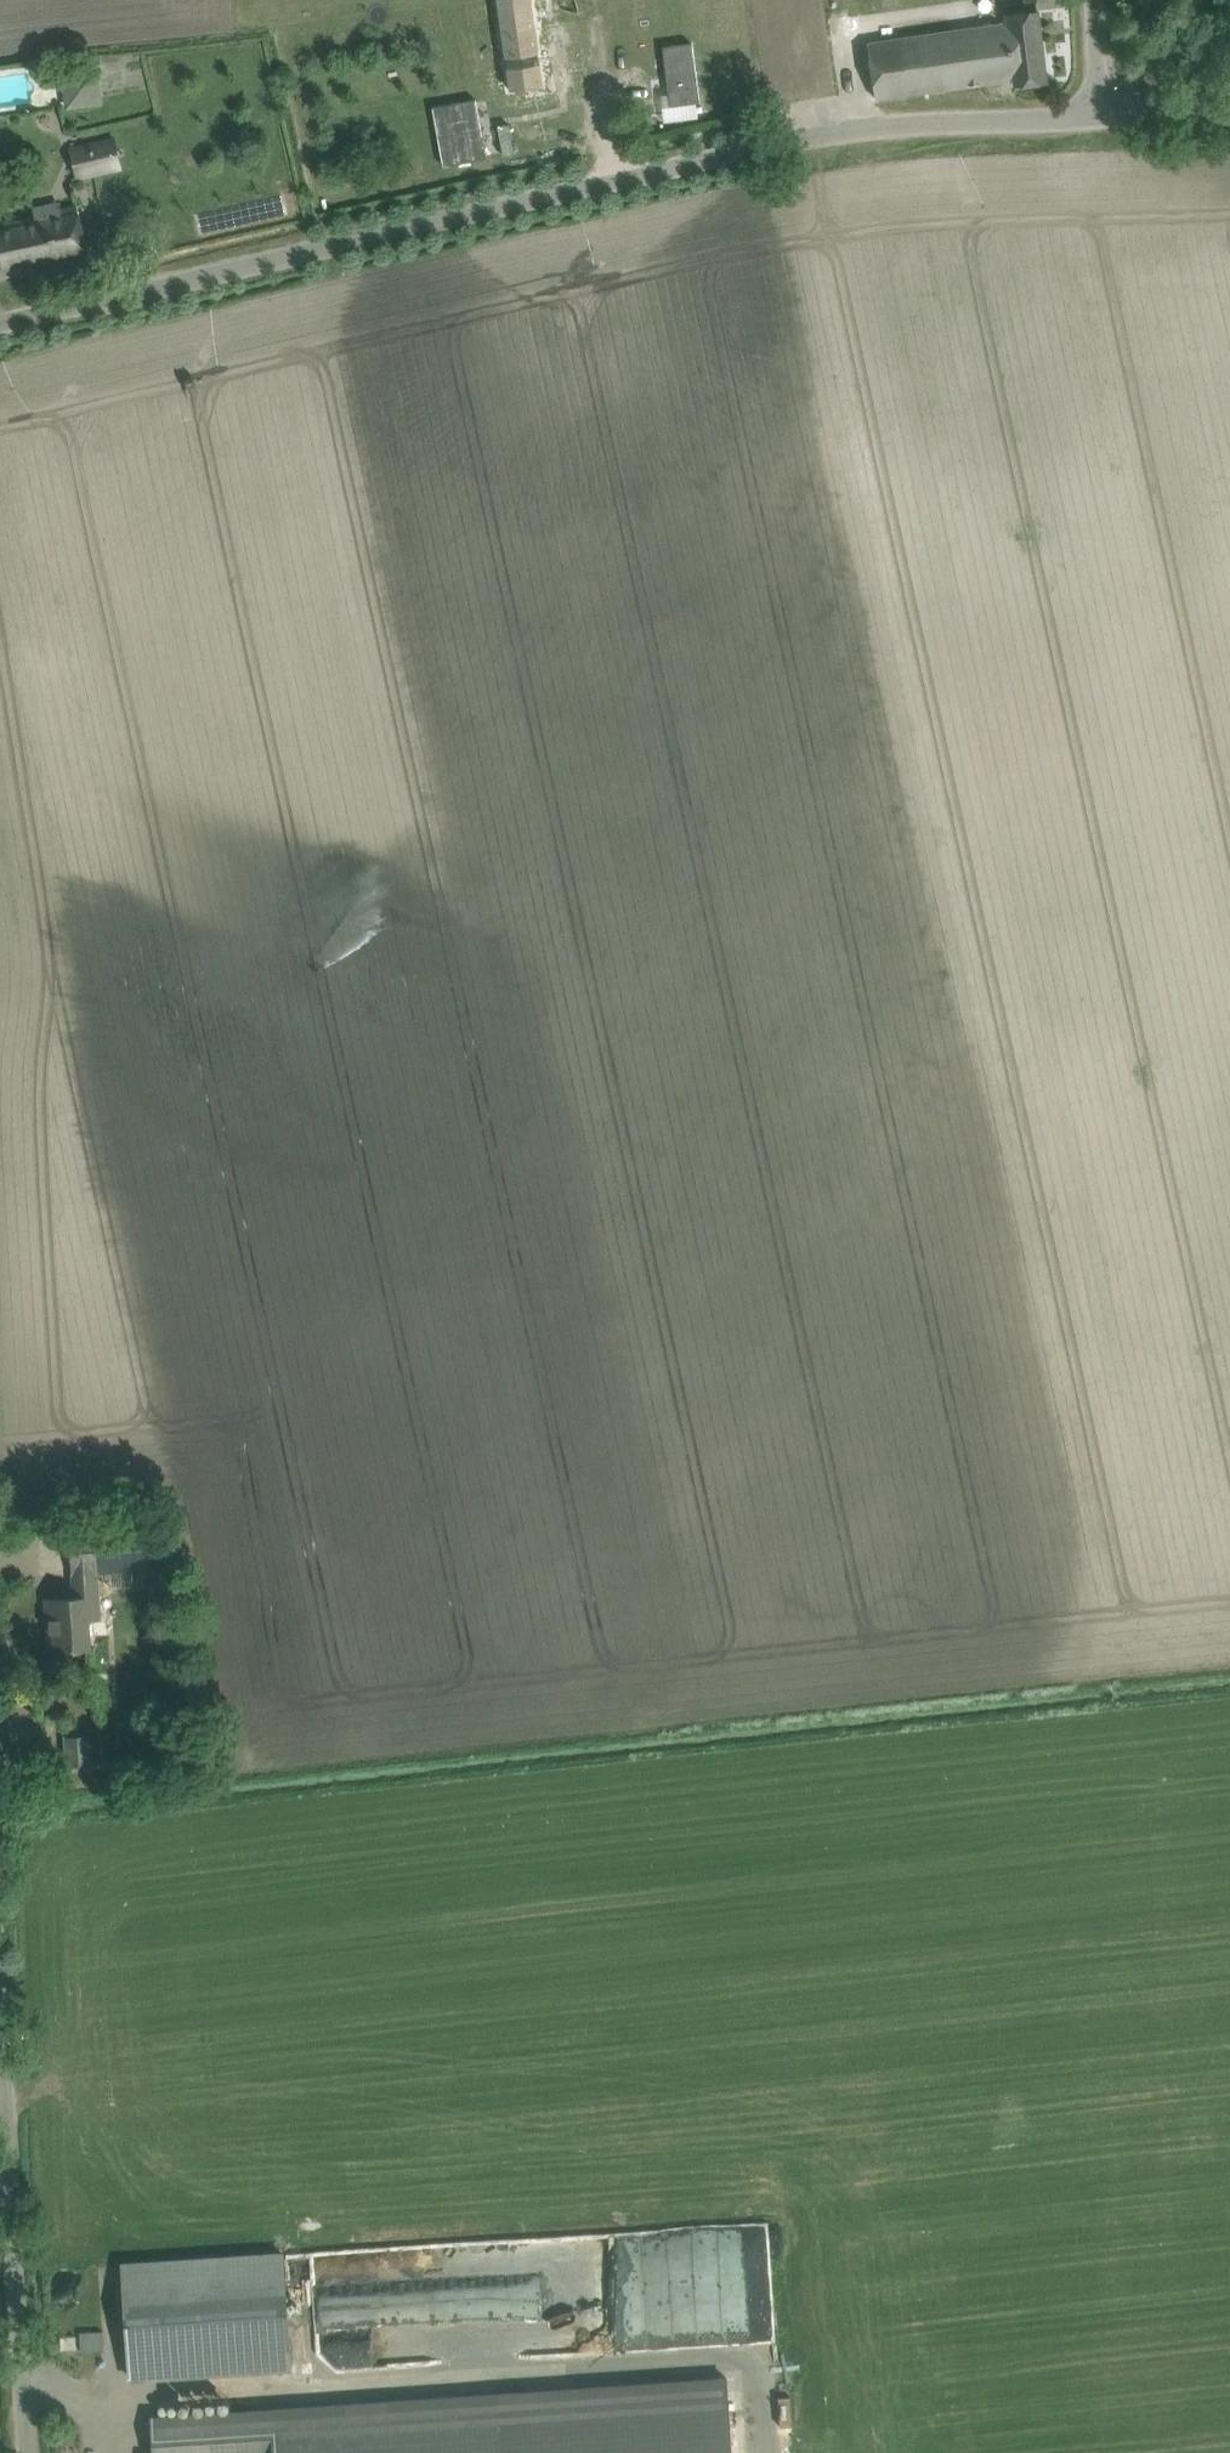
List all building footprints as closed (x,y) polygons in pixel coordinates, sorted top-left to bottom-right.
[(502,31),(510,90),(544,85),(532,0),(530,0),(531,3),(504,7),(508,30),(502,31)] [(869,42),(873,74),(877,98),(1015,77),(1016,85),(1049,81),(1040,9),(1007,13),(1008,22),(949,31),(947,19),(885,28),(886,40),(869,42)] [(70,80),(74,105),(100,101),(96,70),(88,71),(89,77),(70,80)] [(71,148),(78,177),(122,167),(116,137),(71,148)] [(0,221),(0,278),(31,271),(30,269),(43,266),(43,268),(90,258),(85,234),(77,202),(60,207),(59,201),(31,209),(32,214),(0,221)] [(75,1597),(48,1598),(49,1613),(47,1613),(48,1631),(50,1631),(51,1649),(102,1646),(97,1573),(74,1575),(75,1597)] [(67,1766),(93,1764),(91,1734),(65,1736),(67,1766)] [(769,2297),(766,2222),(711,2223),(712,2246),(743,2245),(744,2263),(745,2263),(745,2271),(753,2271),(754,2298),(769,2297)] [(284,2253),(123,2264),(131,2378),(292,2367),(284,2253)] [(723,2323),(575,2323),(575,2342),(723,2341),(723,2323)] [(153,2417),(155,2452),(732,2452),(727,2379),(153,2417)]
